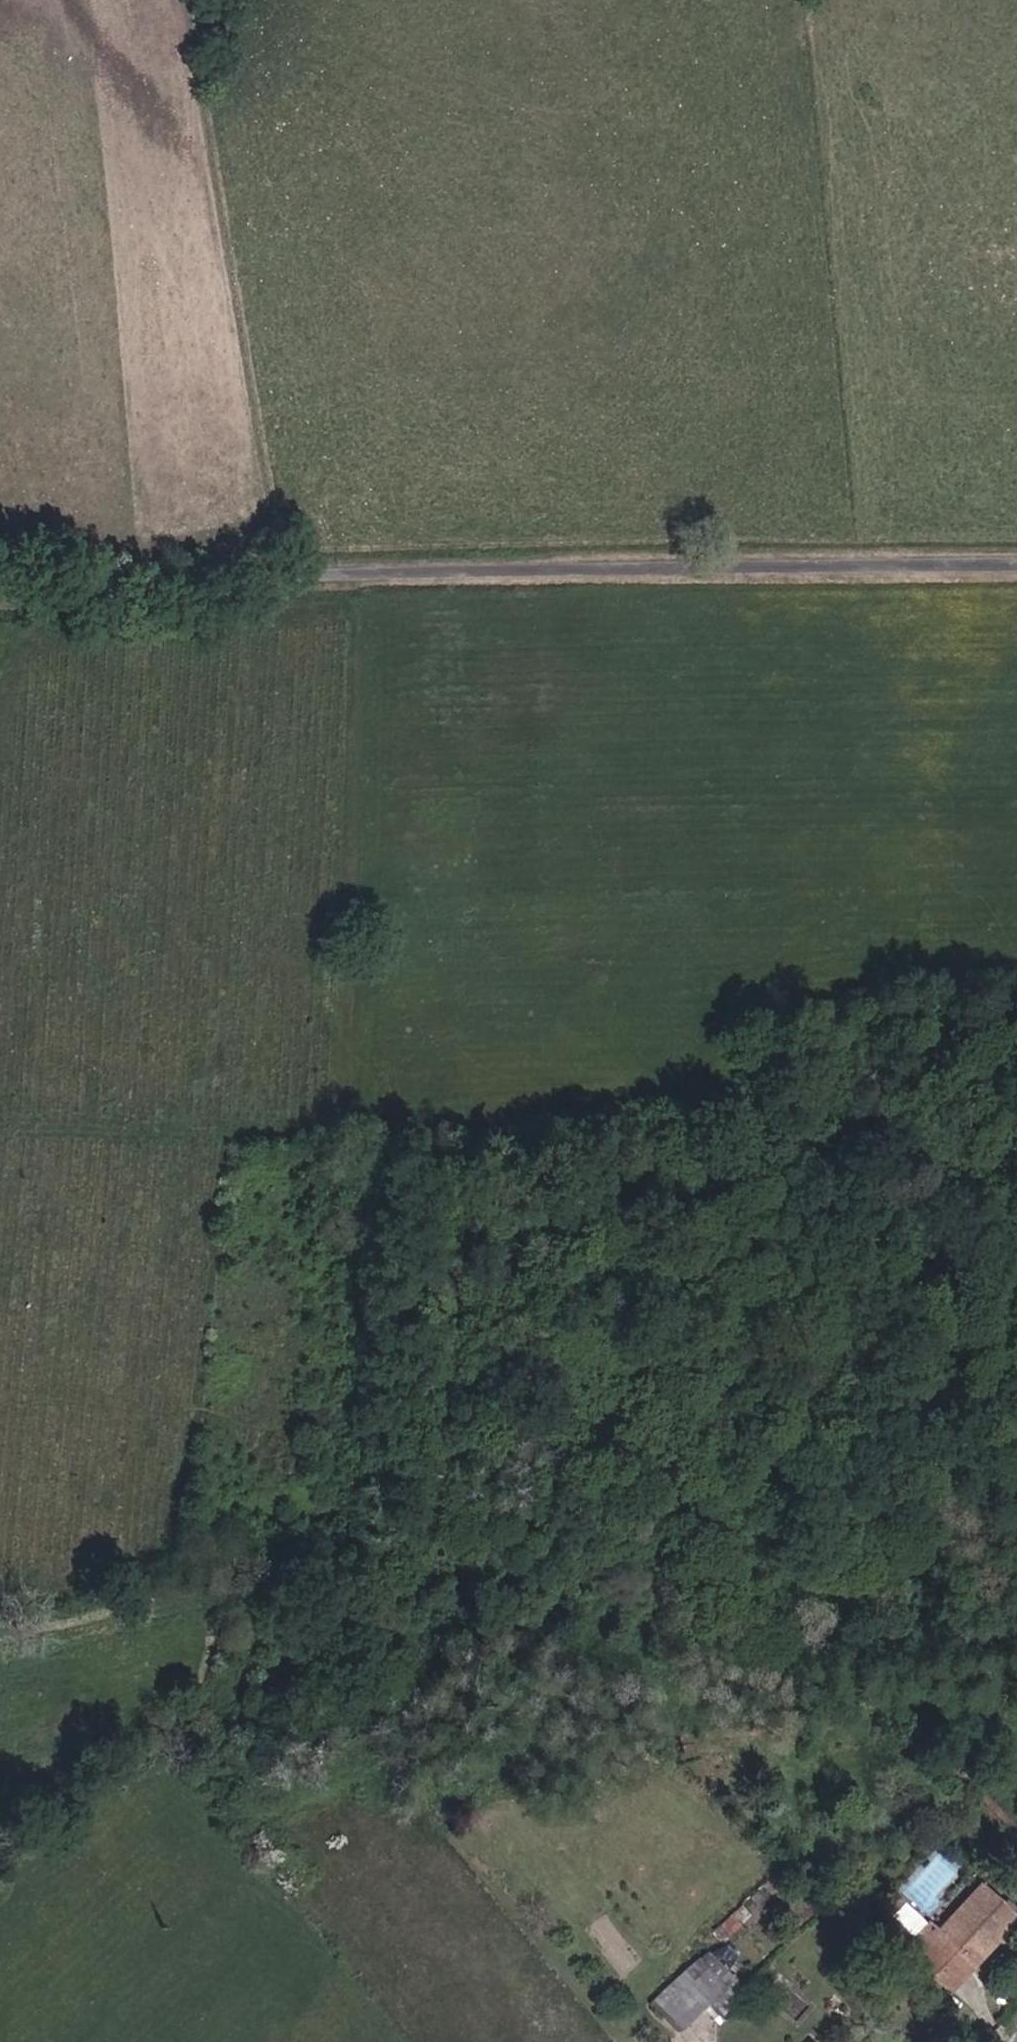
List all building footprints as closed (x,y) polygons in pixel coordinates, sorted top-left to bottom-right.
[(744,1766),(741,1753),(724,1759),(729,1771),(744,1766)] [(997,1941),(1001,1945),(1016,1930),(1016,1920),(986,1888),(937,1935),(933,1931),(923,1942),(917,1937),(906,1949),(943,1989),(997,1941)] [(725,1992),(697,1961),(656,1997),(685,2029),(725,1992)]
